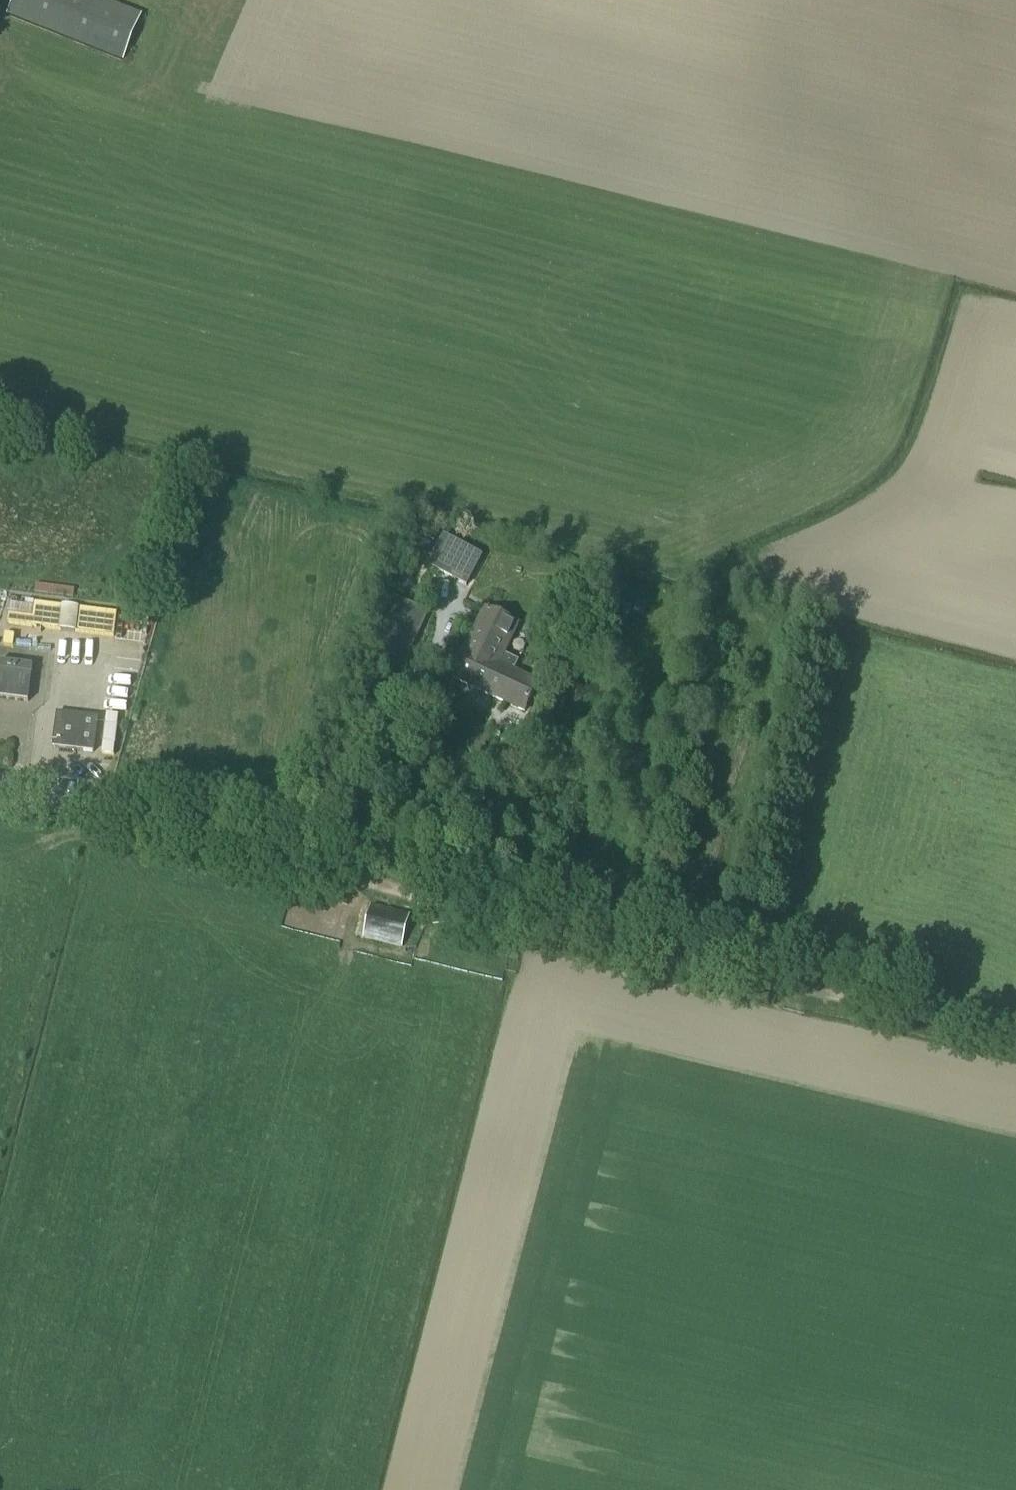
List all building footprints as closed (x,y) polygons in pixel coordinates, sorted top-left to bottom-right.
[(104,0),(17,0),(11,17),(122,61),(141,15),(104,0)] [(481,558),(444,538),(429,566),(466,586),(481,558)] [(422,541),(417,550),(426,554),(431,546),(422,541)] [(518,626),(484,610),(452,678),(467,686),(470,681),(487,689),(485,694),(524,713),(538,684),(513,672),(517,662),(504,656),(518,626)] [(28,702),(32,666),(0,662),(0,699),(28,702)] [(98,718),(57,713),(53,748),(94,753),(98,718)] [(409,916),(374,907),(370,907),(363,939),(402,948),(409,916)]
